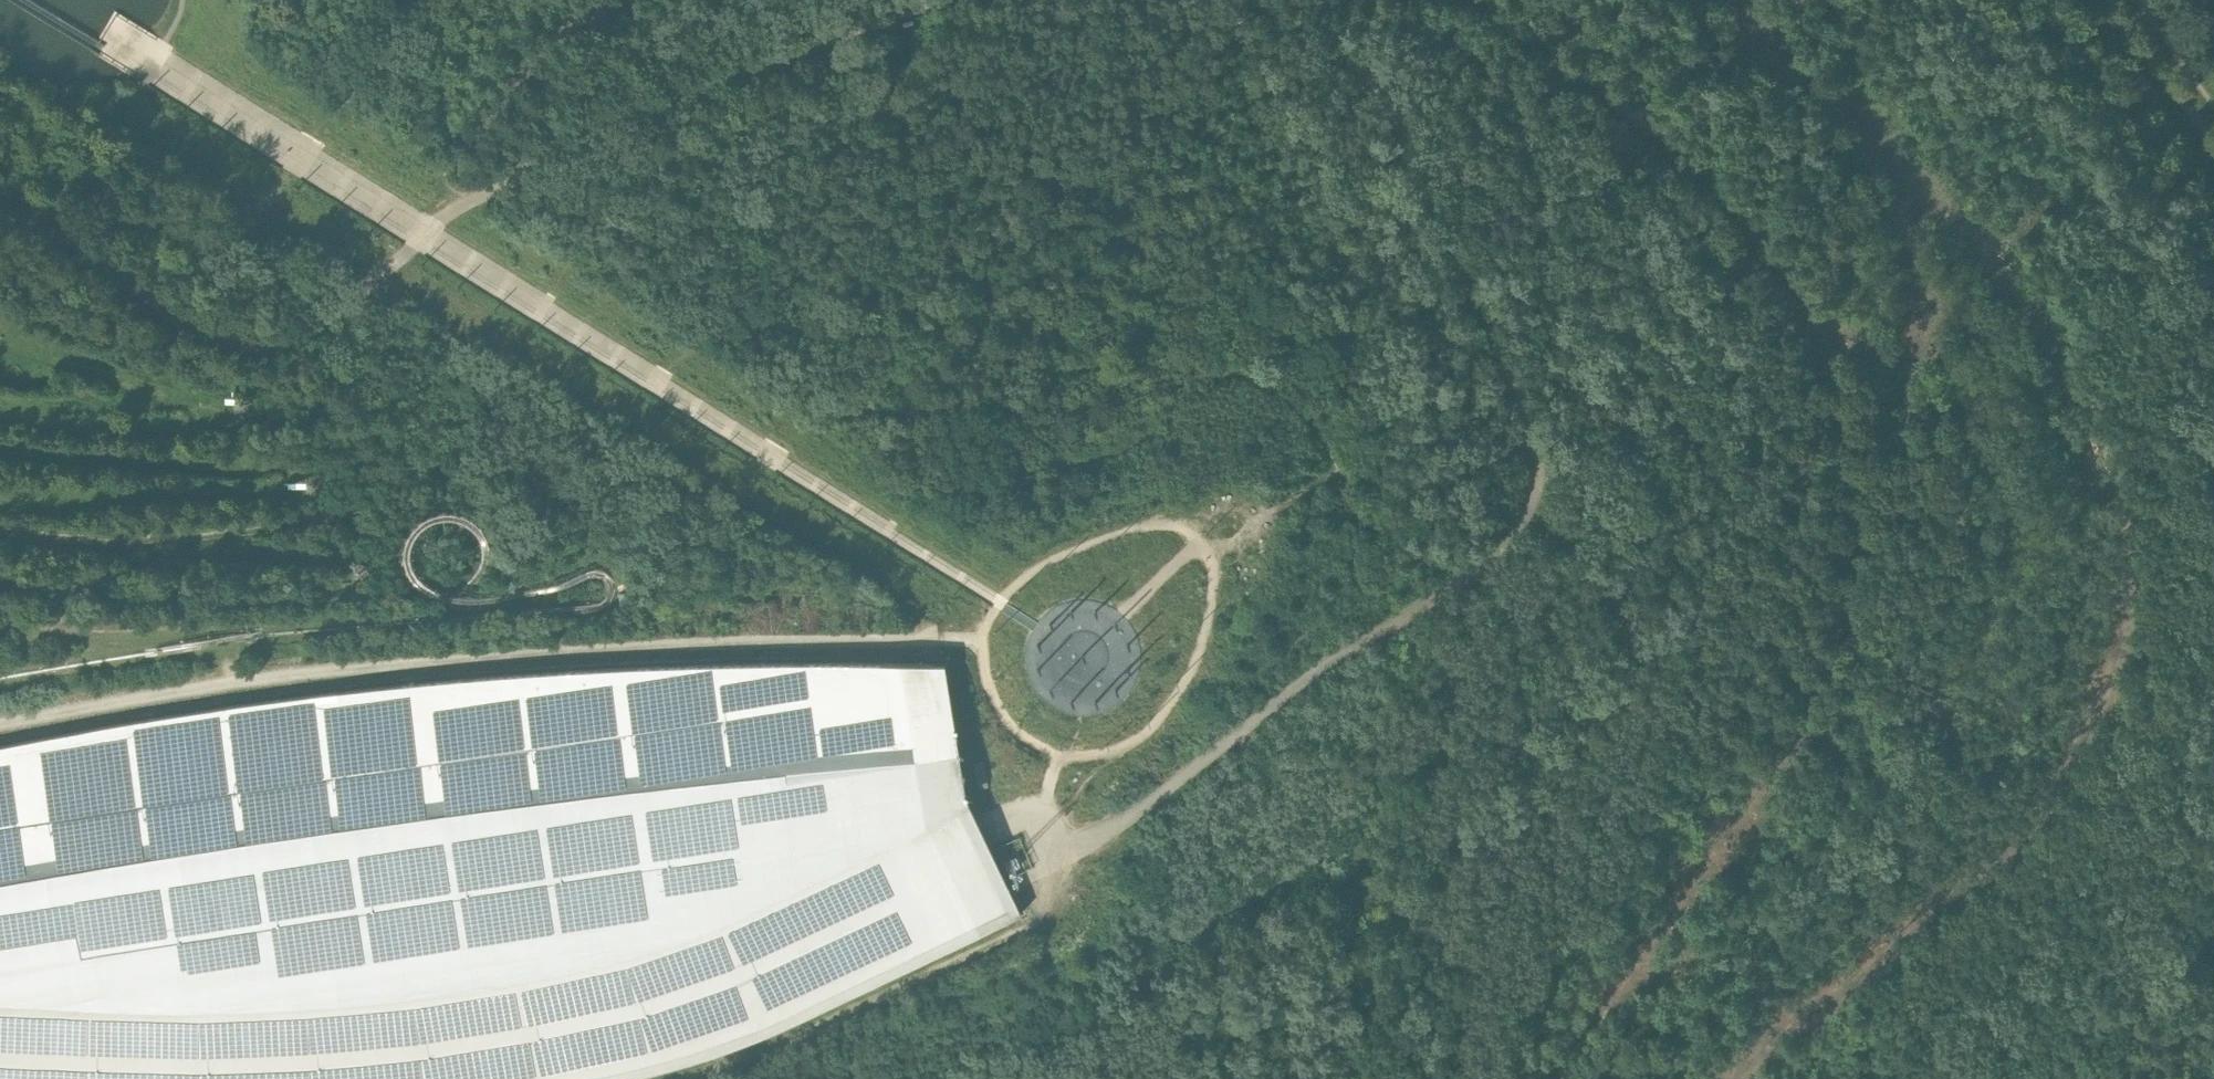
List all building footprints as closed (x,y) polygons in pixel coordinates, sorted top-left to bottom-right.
[(618,594),(619,600),(619,608),(634,607),(633,600),(633,593),(618,594)] [(1021,914),(992,854),(979,826),(964,793),(959,762),(943,662),(898,661),(856,661),(788,661),(718,663),(666,664),(582,669),(517,673),(434,680),(361,688),(279,698),(210,708),(151,717),(98,727),(24,740),(0,745),(0,1078),(624,1078),(635,1077),(648,1074),(660,1070),(685,1063),(698,1059),(723,1051),(735,1046),(759,1037),(771,1032),(783,1026),(795,1021),(807,1015),(1021,914)]
